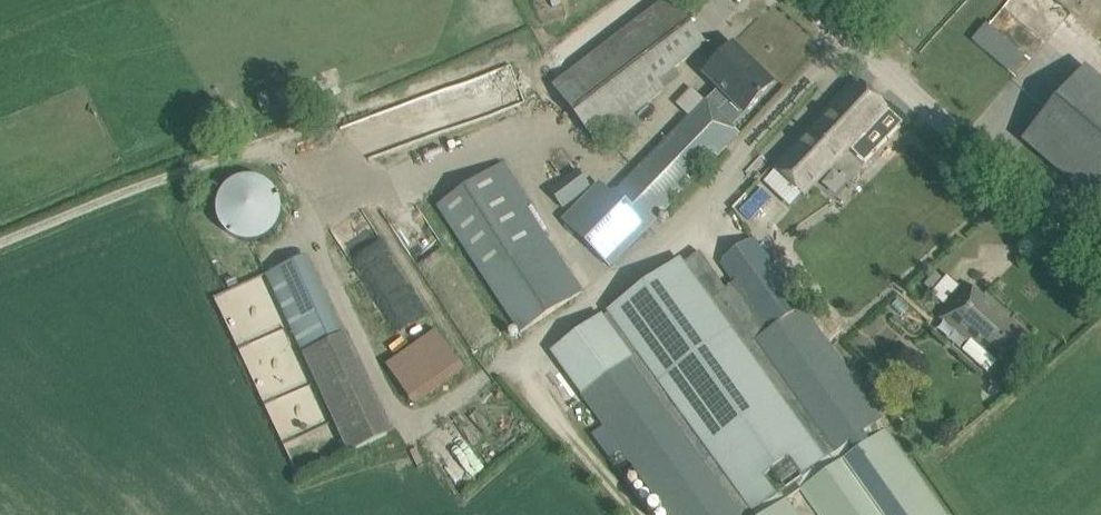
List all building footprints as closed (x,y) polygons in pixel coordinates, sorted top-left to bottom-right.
[(553,86),(596,144),(618,128),(637,114),(666,91),(658,80),(687,58),(705,45),(671,0),(667,0),(652,11),(553,86)] [(746,113),(773,85),(733,45),(706,73),(720,87),(707,101),(718,112),(731,99),(746,113)] [(841,94),(773,165),(804,196),(849,148),(851,150),(860,141),(868,148),(879,135),(872,128),(874,126),(890,110),(856,78),(841,94)] [(1024,139),(1100,206),(1100,132),(1060,97),(1024,139)] [(612,267),(740,134),(718,112),(707,101),(704,98),(614,188),(615,189),(611,194),(599,182),(562,219),(612,267)] [(578,295),(584,291),(515,186),(520,183),(507,163),(503,166),(501,163),(436,206),(520,334),(578,295)] [(577,168),(550,189),(563,208),(591,186),(577,168)] [(281,226),(267,171),(214,184),(228,240),(281,226)] [(580,393),(633,354),(749,514),(753,514),(797,483),(833,456),(832,454),(753,342),(720,295),(722,293),(727,290),(700,252),(685,263),(680,257),(606,312),(608,314),(604,317),(602,314),(550,352),(580,393)] [(267,274),(303,351),(342,333),(306,256),(267,274)] [(722,293),(720,295),(753,342),(832,454),(877,423),(882,419),(768,259),(735,282),(736,283),(727,290),(722,293)] [(936,272),(925,284),(932,290),(943,278),(936,272)] [(955,304),(942,319),(955,331),(969,342),(961,351),(987,374),(998,361),(999,362),(1009,351),(1023,334),(970,287),(955,304)] [(435,327),(384,362),(412,403),(463,368),(435,327)] [(914,350),(906,344),(893,359),(901,366),(914,350)] [(580,393),(603,426),(591,435),(608,458),(620,449),(668,514),(749,514),(633,354),(580,393)] [(844,459),(883,431),(877,423),(832,454),(833,456),(797,483),(801,489),(844,459)] [(844,459),(883,514),(946,514),(886,429),(883,431),(844,459)] [(801,489),(819,514),(883,514),(844,459),(801,489)] [(786,500),(801,489),(797,483),(753,514),(765,514),(786,500)] [(765,514),(797,514),(786,500),(765,514)]
